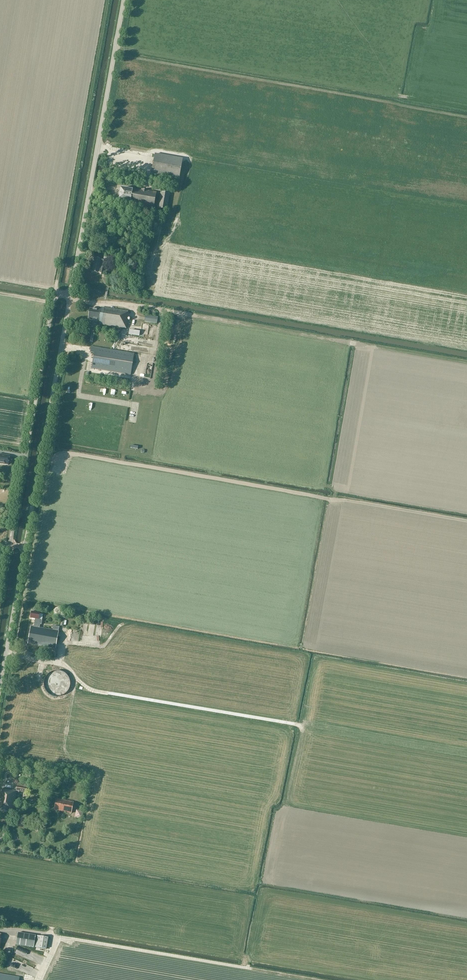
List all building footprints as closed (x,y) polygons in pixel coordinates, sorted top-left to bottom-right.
[(179,179),(182,160),(155,155),(151,174),(179,179)] [(153,210),(155,201),(157,193),(133,188),(132,191),(120,189),(118,201),(130,203),(130,206),(153,210)] [(170,194),(165,193),(160,192),(158,209),(167,210),(170,194)] [(101,260),(95,259),(93,272),(98,273),(101,273),(104,260),(101,260)] [(89,320),(99,322),(99,325),(126,329),(128,317),(127,317),(128,312),(101,308),(101,311),(90,309),(89,320)] [(157,324),(157,321),(158,318),(145,316),(144,322),(157,324)] [(131,369),(132,364),(134,354),(91,347),(90,353),(94,353),(92,363),(91,369),(131,375),(131,369)] [(9,465),(9,462),(10,456),(0,455),(0,463),(9,465)] [(39,619),(40,613),(31,612),(30,618),(35,619),(34,627),(31,626),(28,644),(55,649),(58,631),(59,627),(53,626),(53,630),(40,628),(40,624),(41,624),(42,620),(39,619)] [(37,673),(38,668),(38,664),(21,661),(20,670),(37,673)] [(55,697),(57,697),(58,697),(59,697),(60,696),(61,696),(62,696),(63,695),(64,695),(65,694),(66,693),(67,692),(67,691),(68,690),(68,689),(69,688),(69,687),(69,686),(70,685),(70,684),(70,683),(69,682),(69,681),(69,679),(68,678),(68,677),(67,676),(66,675),(65,674),(64,673),(63,673),(62,672),(61,672),(60,671),(59,671),(58,671),(57,671),(55,671),(54,671),(53,671),(52,672),(51,672),(50,673),(49,673),(48,674),(47,675),(47,676),(46,676),(45,677),(45,678),(44,679),(44,681),(44,682),(44,683),(44,684),(44,685),(44,686),(44,687),(44,688),(45,689),(45,690),(46,691),(47,692),(47,693),(48,694),(49,695),(50,695),(51,696),(52,696),(53,696),(54,697),(55,697)] [(13,813),(16,794),(19,794),(19,792),(26,793),(28,782),(18,781),(16,791),(5,789),(5,790),(1,790),(0,797),(0,811),(13,813)] [(71,813),(73,808),(74,803),(56,799),(54,810),(71,813)] [(76,823),(84,824),(85,817),(77,816),(76,823)] [(38,935),(23,933),(18,932),(16,945),(34,947),(34,946),(46,948),(48,937),(38,935)]
